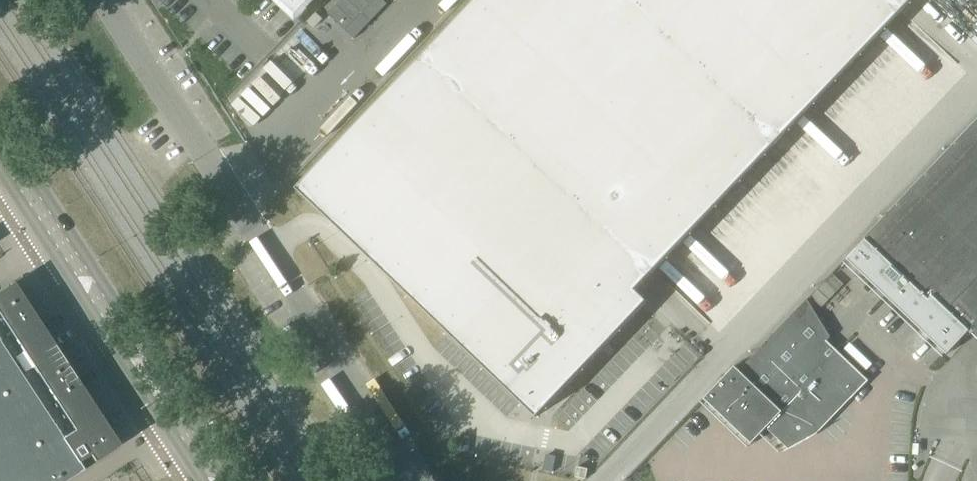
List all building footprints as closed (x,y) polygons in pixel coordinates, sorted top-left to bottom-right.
[(296,14),(309,0),(281,0),(296,14)] [(298,184),(536,412),(647,296),(636,285),(909,0),(474,0),(298,184)] [(327,12),(353,38),(373,18),(354,0),(338,0),(327,12)] [(373,18),(389,0),(354,0),(373,18)] [(316,51),(322,57),(307,72),(319,84),(342,59),(324,42),(321,45),(316,51)] [(885,294),(947,354),(969,331),(976,338),(976,121),(869,234),(869,235),(848,258),(885,294)] [(82,470),(79,466),(91,458),(94,462),(119,446),(13,284),(0,292),(0,480),(64,480),(82,470)] [(781,411),(770,424),(782,435),(779,439),(785,446),(786,446),(790,449),(817,434),(816,433),(815,434),(814,431),(848,395),(851,399),(868,381),(827,341),(831,338),(807,299),(742,367),(739,370),(759,389),(781,411)] [(705,399),(728,421),(759,389),(739,370),(735,366),(704,399),(705,399)] [(751,444),(770,424),(781,411),(759,389),(728,421),(751,443),(751,444)] [(576,476),(575,477),(585,479),(588,469),(578,467),(576,476)]
